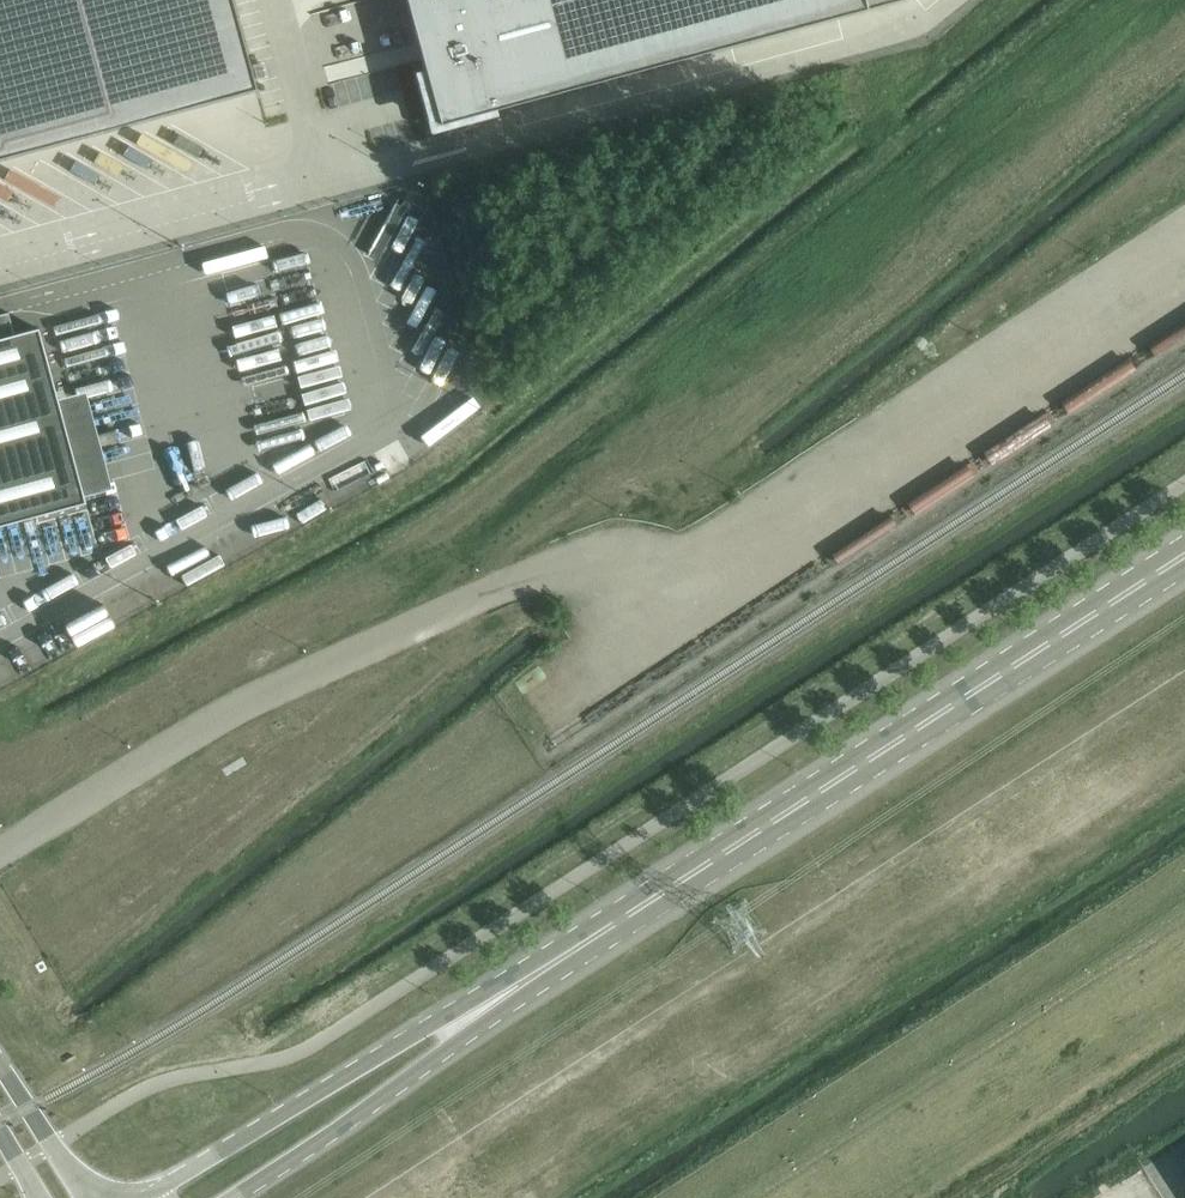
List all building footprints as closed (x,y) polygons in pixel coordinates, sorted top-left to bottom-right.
[(255,89),(231,0),(0,0),(0,158),(255,89)] [(426,75),(422,76),(435,125),(439,123),(632,71),(764,35),(895,0),(406,0),(426,75)] [(33,512),(34,515),(84,501),(37,327),(0,337),(0,521),(33,512)]
